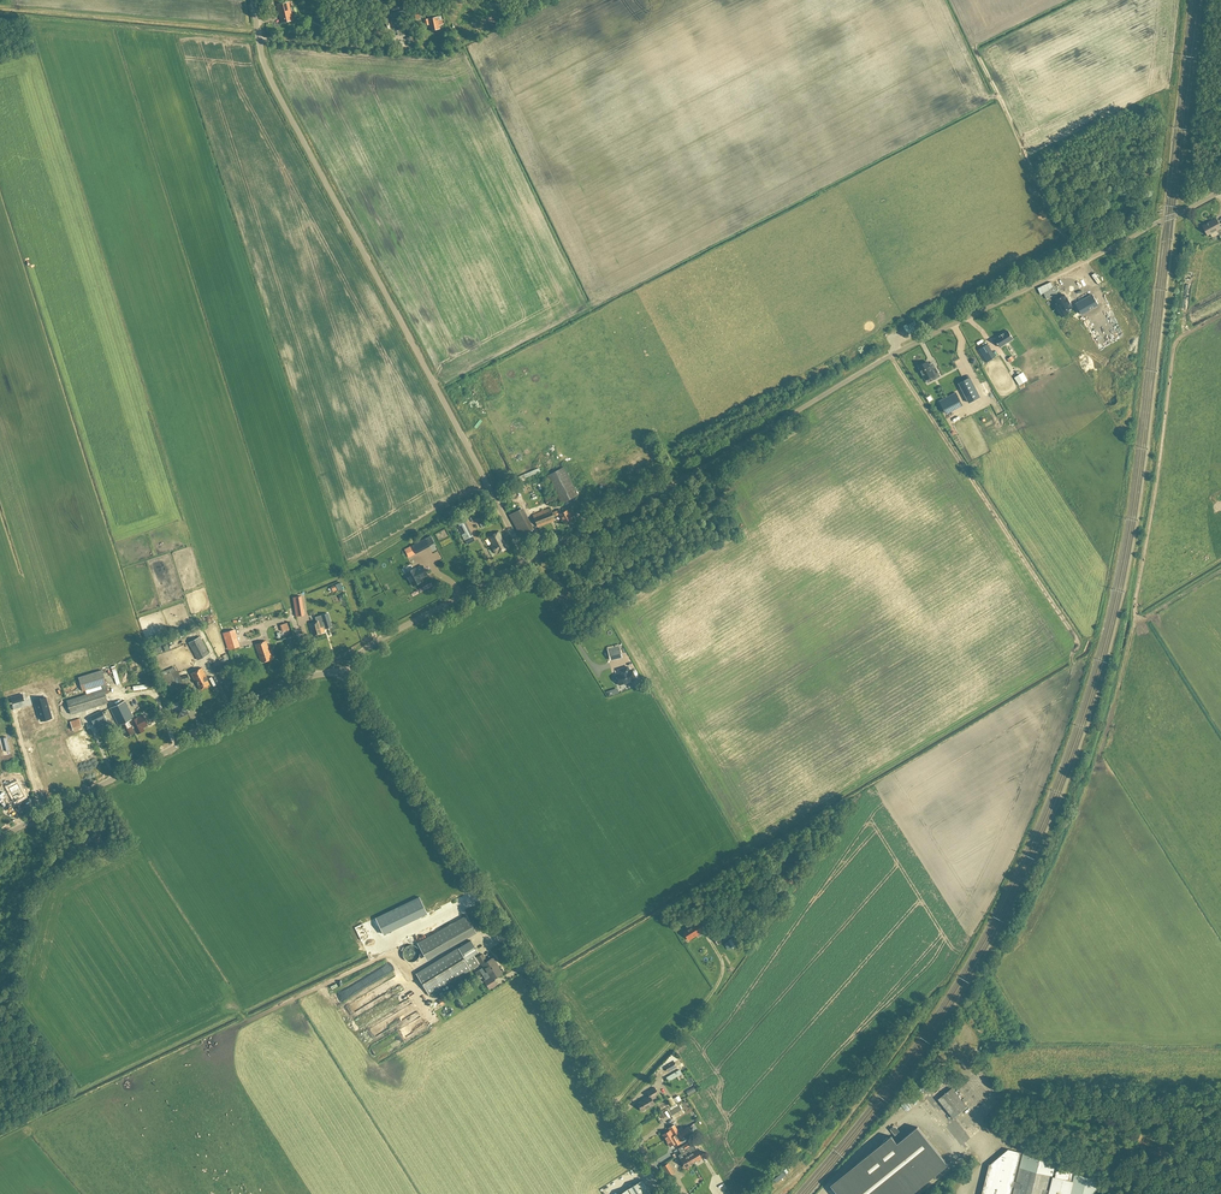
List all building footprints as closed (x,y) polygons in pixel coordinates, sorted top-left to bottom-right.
[(281,23),(293,20),(289,1),(277,4),(281,23)] [(319,16),(313,17),(316,35),(322,34),(319,16)] [(392,18),(394,30),(404,28),(402,16),(392,18)] [(430,30),(440,28),(438,17),(424,19),(425,25),(429,24),(430,30)] [(1216,218),(1203,226),(1208,235),(1217,230),(1220,238),(1220,227),(1216,218)] [(1062,294),(1057,298),(1057,299),(1056,300),(1059,305),(1056,307),(1062,317),(1071,312),(1069,309),(1071,307),(1069,304),(1070,303),(1067,298),(1066,298),(1064,295),(1063,296),(1062,294)] [(1092,295),(1076,304),(1082,314),(1098,305),(1092,295)] [(991,369),(1045,342),(1038,330),(995,352),(998,358),(988,363),(991,369)] [(1000,336),(995,339),(1000,347),(1013,339),(1008,331),(1003,334),(1003,333),(999,336),(1000,336)] [(987,344),(979,350),(987,362),(996,357),(987,344)] [(918,364),(929,358),(926,352),(915,359),(918,364)] [(927,362),(919,367),(926,380),(932,377),(934,380),(940,377),(936,368),(932,370),(927,362)] [(970,378),(959,384),(969,403),(980,397),(970,378)] [(561,504),(578,495),(564,467),(547,476),(561,504)] [(616,487),(603,494),(606,499),(619,492),(616,487)] [(551,496),(545,499),(548,505),(554,502),(551,496)] [(564,524),(573,519),(570,513),(571,513),(570,510),(568,511),(568,510),(566,507),(560,510),(552,513),(550,508),(532,515),(538,527),(555,520),(554,517),(559,514),(564,524)] [(456,519),(466,540),(473,536),(463,516),(456,519)] [(498,554),(508,548),(499,532),(489,537),(493,545),(491,546),(495,554),(497,553),(498,554)] [(426,539),(412,546),(416,553),(429,546),(426,539)] [(409,557),(416,553),(412,546),(405,550),(409,557)] [(409,579),(413,586),(422,582),(420,578),(422,577),(427,575),(423,566),(415,570),(415,568),(406,573),(407,574),(406,575),(408,579),(409,579)] [(555,568),(548,572),(562,596),(569,592),(555,568)] [(304,615),(303,609),(301,597),(293,598),(295,610),(296,616),(304,615)] [(325,633),(323,626),(325,625),(325,626),(331,624),(328,614),(322,616),(324,623),(322,623),(321,620),(309,624),(313,636),(325,633)] [(279,624),(281,631),(290,629),(288,622),(279,624)] [(225,633),(230,649),(240,646),(235,630),(225,633)] [(198,660),(209,654),(200,637),(189,642),(198,660)] [(263,662),(271,659),(269,653),(270,652),(266,641),(256,645),(260,656),(263,662)] [(607,649),(610,659),(622,656),(620,646),(607,649)] [(616,675),(619,685),(635,680),(631,670),(629,671),(627,667),(618,670),(619,674),(616,675)] [(200,690),(210,685),(206,678),(207,677),(202,668),(191,674),(196,683),(197,683),(200,690)] [(172,672),(170,669),(159,674),(168,694),(185,686),(183,681),(189,679),(188,674),(181,676),(178,669),(172,672)] [(106,694),(109,693),(106,684),(107,684),(102,670),(78,677),(83,692),(89,690),(90,693),(67,700),(71,715),(108,703),(106,694)] [(191,705),(188,697),(179,702),(181,705),(173,710),(177,719),(188,713),(185,707),(186,706),(187,707),(191,705)] [(40,717),(50,714),(45,698),(35,701),(40,717)] [(126,737),(135,733),(133,729),(131,725),(129,721),(134,718),(126,701),(125,701),(111,708),(110,708),(119,725),(120,725),(121,726),(120,728),(122,732),(124,732),(126,737)] [(108,723),(106,720),(102,711),(90,717),(95,725),(96,729),(108,723)] [(131,725),(133,729),(134,728),(136,730),(143,727),(138,717),(131,721),(133,725),(131,725)] [(82,728),(79,719),(70,722),(73,730),(82,728)] [(17,783),(9,788),(15,801),(24,796),(17,783)] [(418,943),(427,960),(476,933),(467,916),(418,943)] [(686,937),(687,938),(688,937),(688,938),(690,937),(691,938),(702,931),(698,924),(684,932),(686,933),(685,934),(684,935),(686,937)] [(714,938),(718,944),(731,936),(727,930),(714,938)] [(483,954),(476,958),(474,955),(479,952),(472,940),(467,943),(417,974),(430,994),(478,965),(477,963),(481,962),(482,965),(483,964),(485,966),(480,969),(482,973),(487,970),(497,965),(496,963),(496,962),(494,958),(488,961),(483,954)] [(503,975),(501,972),(497,965),(487,970),(482,973),(486,980),(485,981),(490,989),(497,985),(494,980),(503,975)] [(359,1007),(389,994),(385,987),(356,999),(359,1007)] [(947,1050),(952,1043),(948,1041),(943,1048),(947,1050)] [(668,1071),(676,1066),(673,1060),(665,1065),(668,1071)] [(668,1077),(671,1082),(683,1074),(680,1069),(668,1077)] [(651,1098),(658,1094),(655,1087),(647,1092),(649,1095),(645,1098),(637,1103),(642,1111),(654,1103),(651,1098)] [(954,1118),(967,1107),(952,1088),(939,1099),(954,1118)] [(667,1109),(674,1120),(684,1113),(679,1105),(678,1106),(676,1103),(667,1109)] [(697,1127),(704,1123),(701,1119),(695,1122),(697,1127)] [(663,1134),(667,1140),(679,1132),(674,1124),(669,1128),(670,1130),(663,1134)] [(679,1132),(667,1140),(670,1146),(673,1144),(674,1146),(682,1142),(680,1138),(684,1135),(685,1137),(693,1133),(691,1131),(696,1128),(694,1124),(685,1129),(679,1132)] [(948,1165),(917,1127),(897,1143),(891,1136),(856,1165),(869,1182),(854,1193),(912,1193),(948,1165)] [(687,1150),(694,1162),(695,1162),(697,1161),(697,1160),(702,1157),(694,1144),(689,1146),(687,1143),(680,1147),(683,1151),(686,1149),(687,1150)] [(1099,1179),(1092,1177),(1093,1172),(1077,1168),(1077,1166),(1059,1162),(1055,1177),(1053,1177),(1057,1161),(1023,1153),(1016,1182),(1013,1182),(1021,1152),(1008,1149),(989,1165),(982,1193),(1095,1193),(1099,1179)] [(693,1162),(694,1162),(687,1150),(682,1153),(681,1154),(679,1155),(681,1159),(681,1160),(685,1167),(690,1164),(691,1164),(693,1163),(693,1162)] [(663,1167),(670,1177),(675,1174),(668,1163),(663,1167)] [(642,1180),(625,1190),(620,1193),(651,1193),(642,1180)] [(719,1185),(723,1193),(728,1190),(724,1182),(719,1185)]
